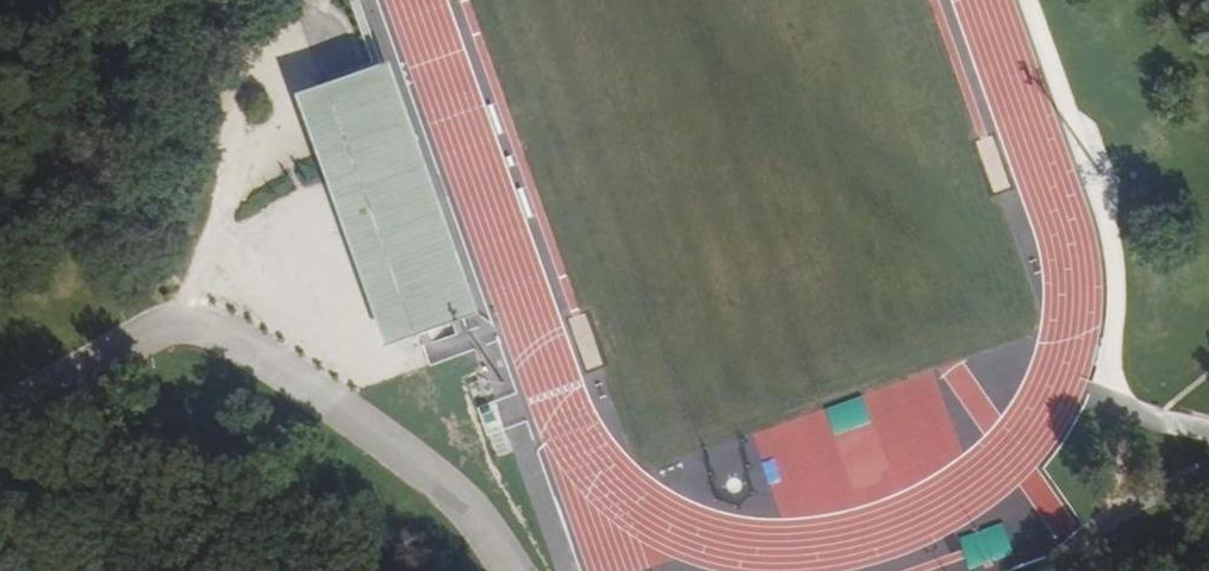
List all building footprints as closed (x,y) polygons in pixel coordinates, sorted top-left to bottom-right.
[(377,63),(319,82),(409,328),(466,308),(377,63)] [(390,335),(409,328),(319,82),(300,89),(390,335)]
